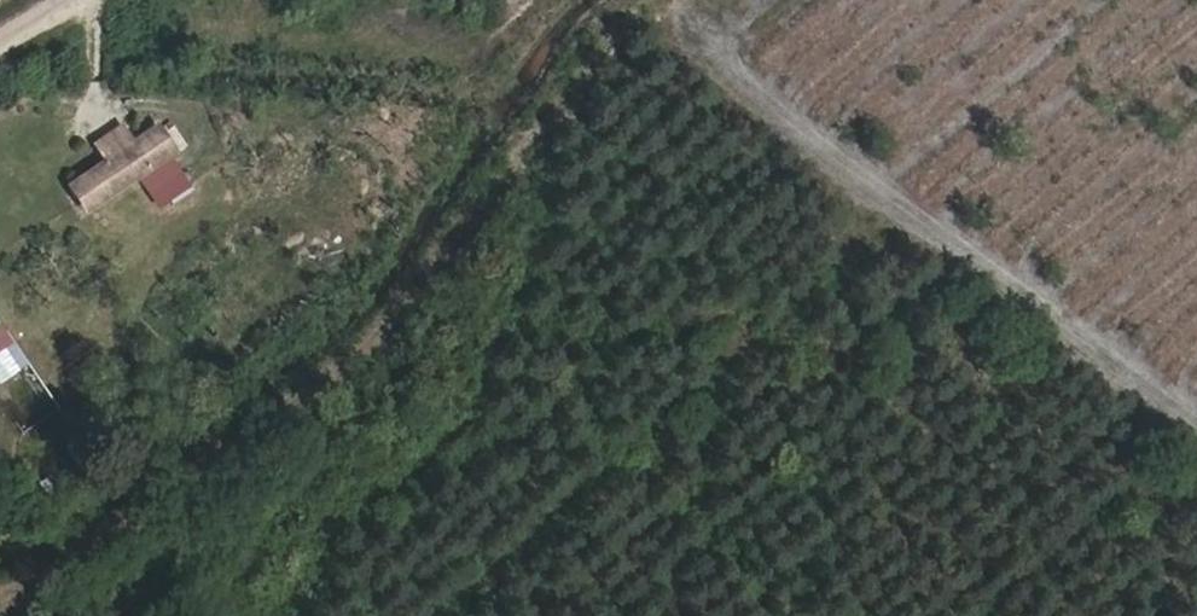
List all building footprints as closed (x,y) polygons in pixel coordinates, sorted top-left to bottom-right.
[(161,121),(140,86),(40,153),(63,185),(161,121)] [(9,375),(28,362),(0,320),(0,361),(9,375)]
